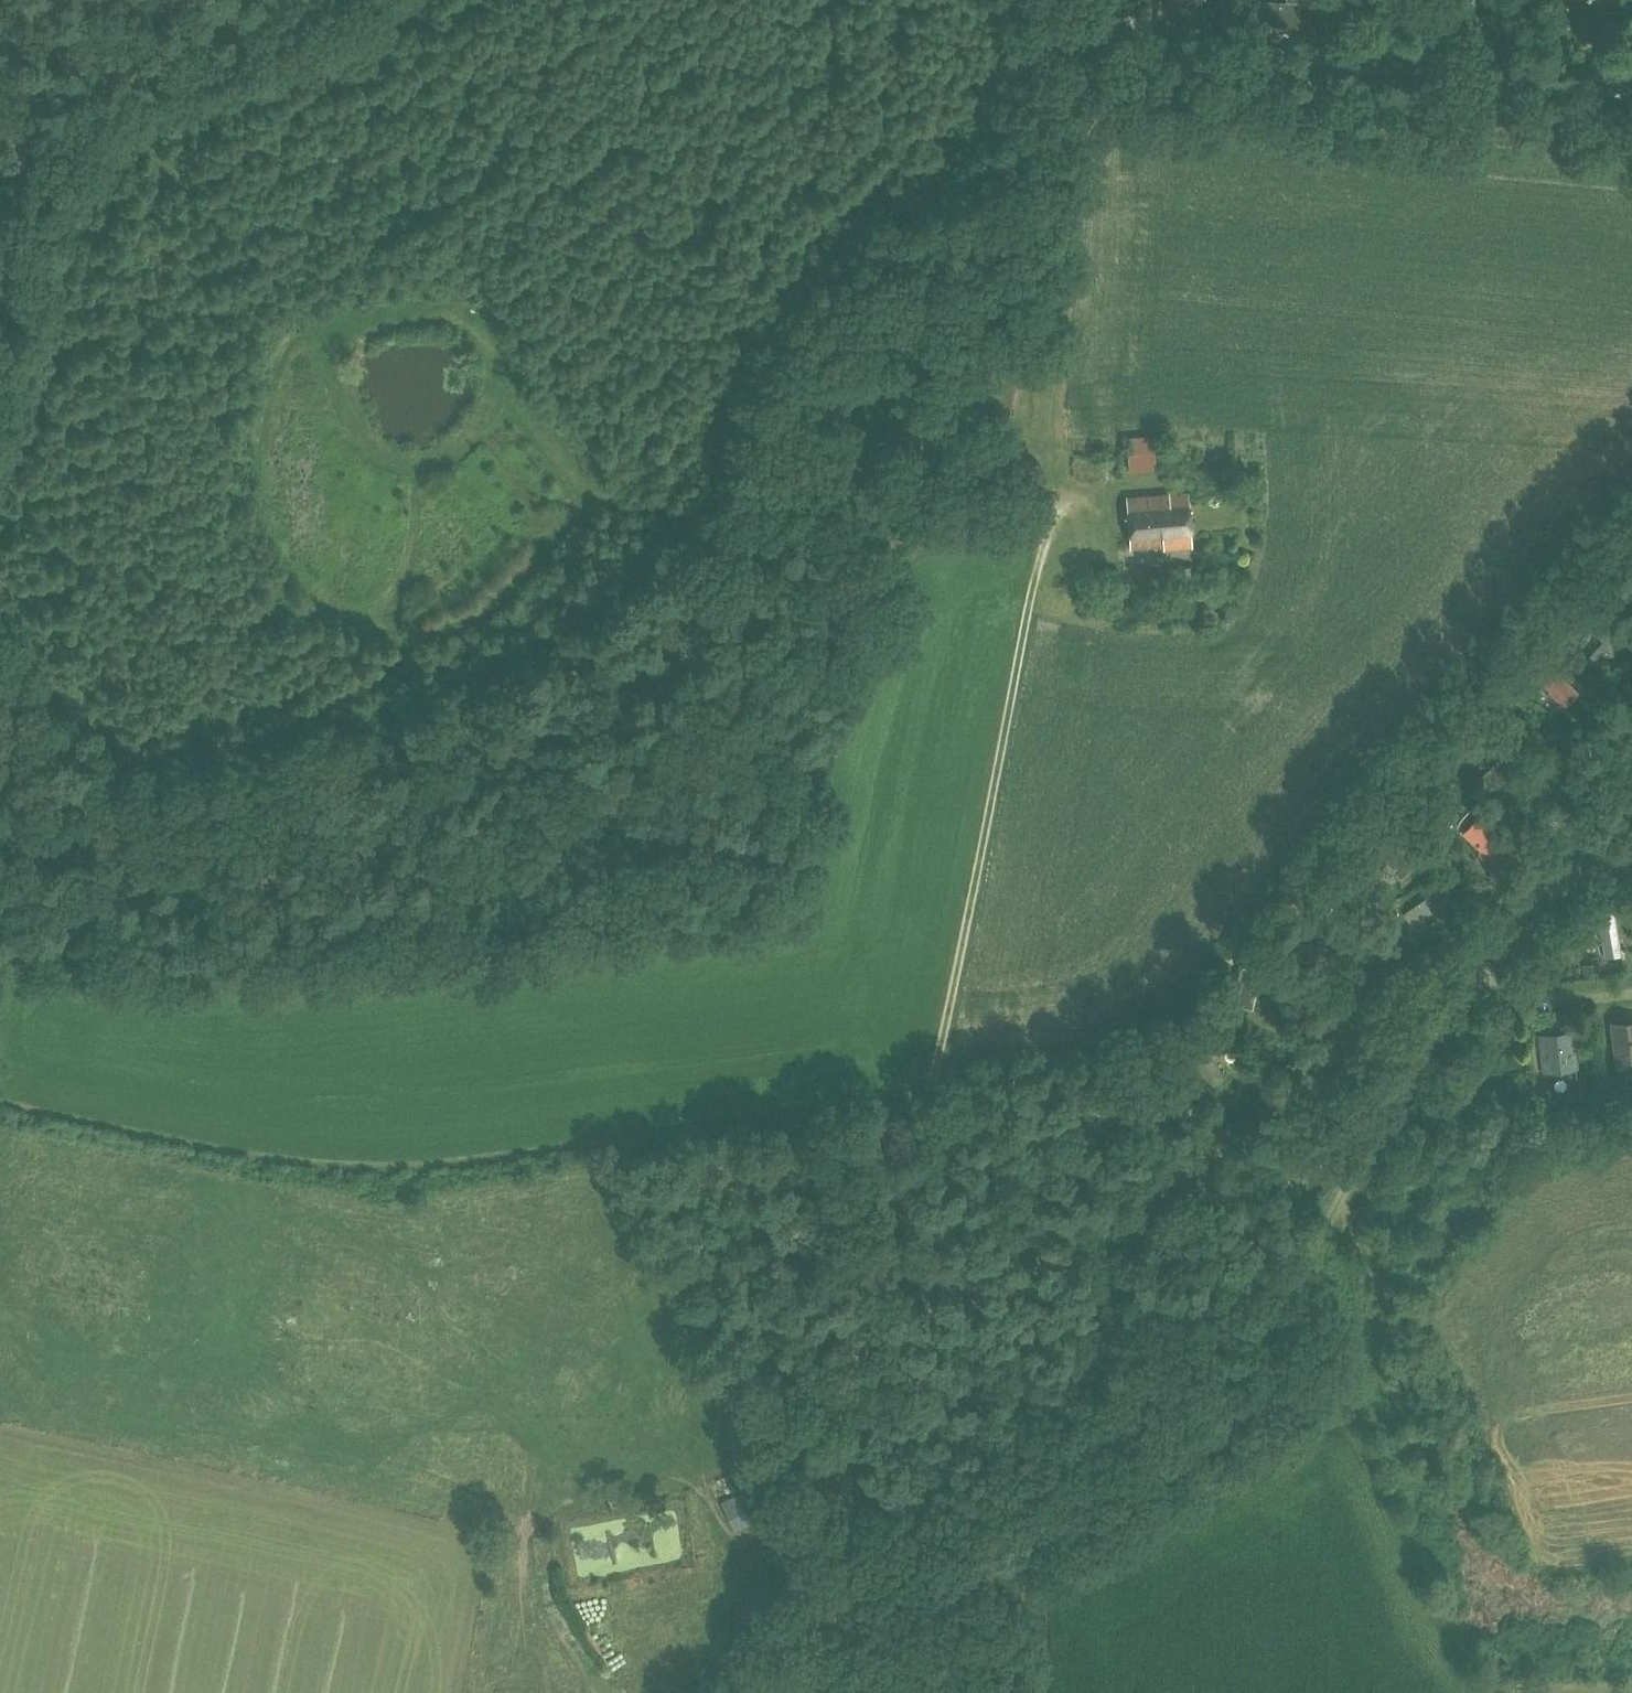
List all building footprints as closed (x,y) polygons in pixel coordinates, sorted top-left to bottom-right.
[(1276,3),(1255,1),(1253,20),(1254,20),(1254,19),(1297,22),(1296,23),(1298,24),(1300,4),(1299,4),(1299,0),(1290,0),(1290,4),(1278,3),(1278,2),(1276,2),(1276,3)] [(1556,2),(1547,6),(1553,19),(1562,15),(1556,2)] [(1128,436),(1130,470),(1156,468),(1154,434),(1128,436)] [(1166,543),(1166,547),(1195,545),(1190,492),(1128,498),(1132,546),(1166,543)] [(1181,583),(1192,582),(1191,569),(1180,569),(1181,583)] [(1559,663),(1569,673),(1579,663),(1569,653),(1559,663)] [(1543,656),(1529,670),(1563,706),(1577,691),(1543,656)] [(1451,768),(1443,775),(1455,788),(1463,780),(1451,768)] [(1470,834),(1495,861),(1510,847),(1485,820),(1470,834)] [(1369,835),(1400,877),(1413,867),(1382,825),(1369,835)] [(1402,912),(1412,927),(1435,910),(1446,924),(1460,914),(1440,885),(1402,912)] [(1599,913),(1607,957),(1622,954),(1614,911),(1599,913)] [(1584,973),(1599,971),(1597,962),(1583,964),(1584,973)] [(1614,1060),(1631,1058),(1631,1018),(1610,1021),(1614,1060)] [(1538,1034),(1542,1073),(1579,1069),(1575,1030),(1538,1034)] [(1584,1083),(1586,1095),(1598,1094),(1597,1081),(1584,1083)] [(721,1500),(734,1529),(780,1507),(767,1478),(721,1500)] [(755,1676),(739,1692),(740,1692),(773,1692),(755,1676)]
